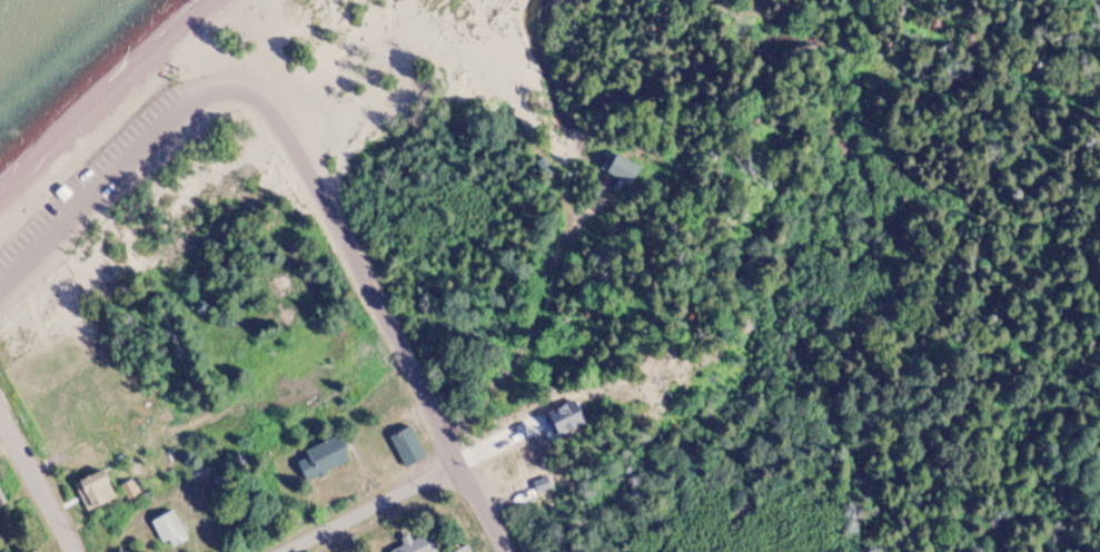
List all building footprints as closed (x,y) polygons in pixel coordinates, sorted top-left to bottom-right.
[(71,187),(62,196),(57,189),(66,181),(71,187)] [(403,468),(424,457),(408,426),(387,436),(403,468)] [(294,457),(305,481),(350,459),(338,436),(294,457)] [(73,481),(84,509),(112,499),(101,470),(73,481)] [(171,545),(185,540),(173,510),(150,519),(159,543),(169,539),(171,545)] [(393,546),(396,551),(435,551),(436,551),(423,528),(393,546)]
